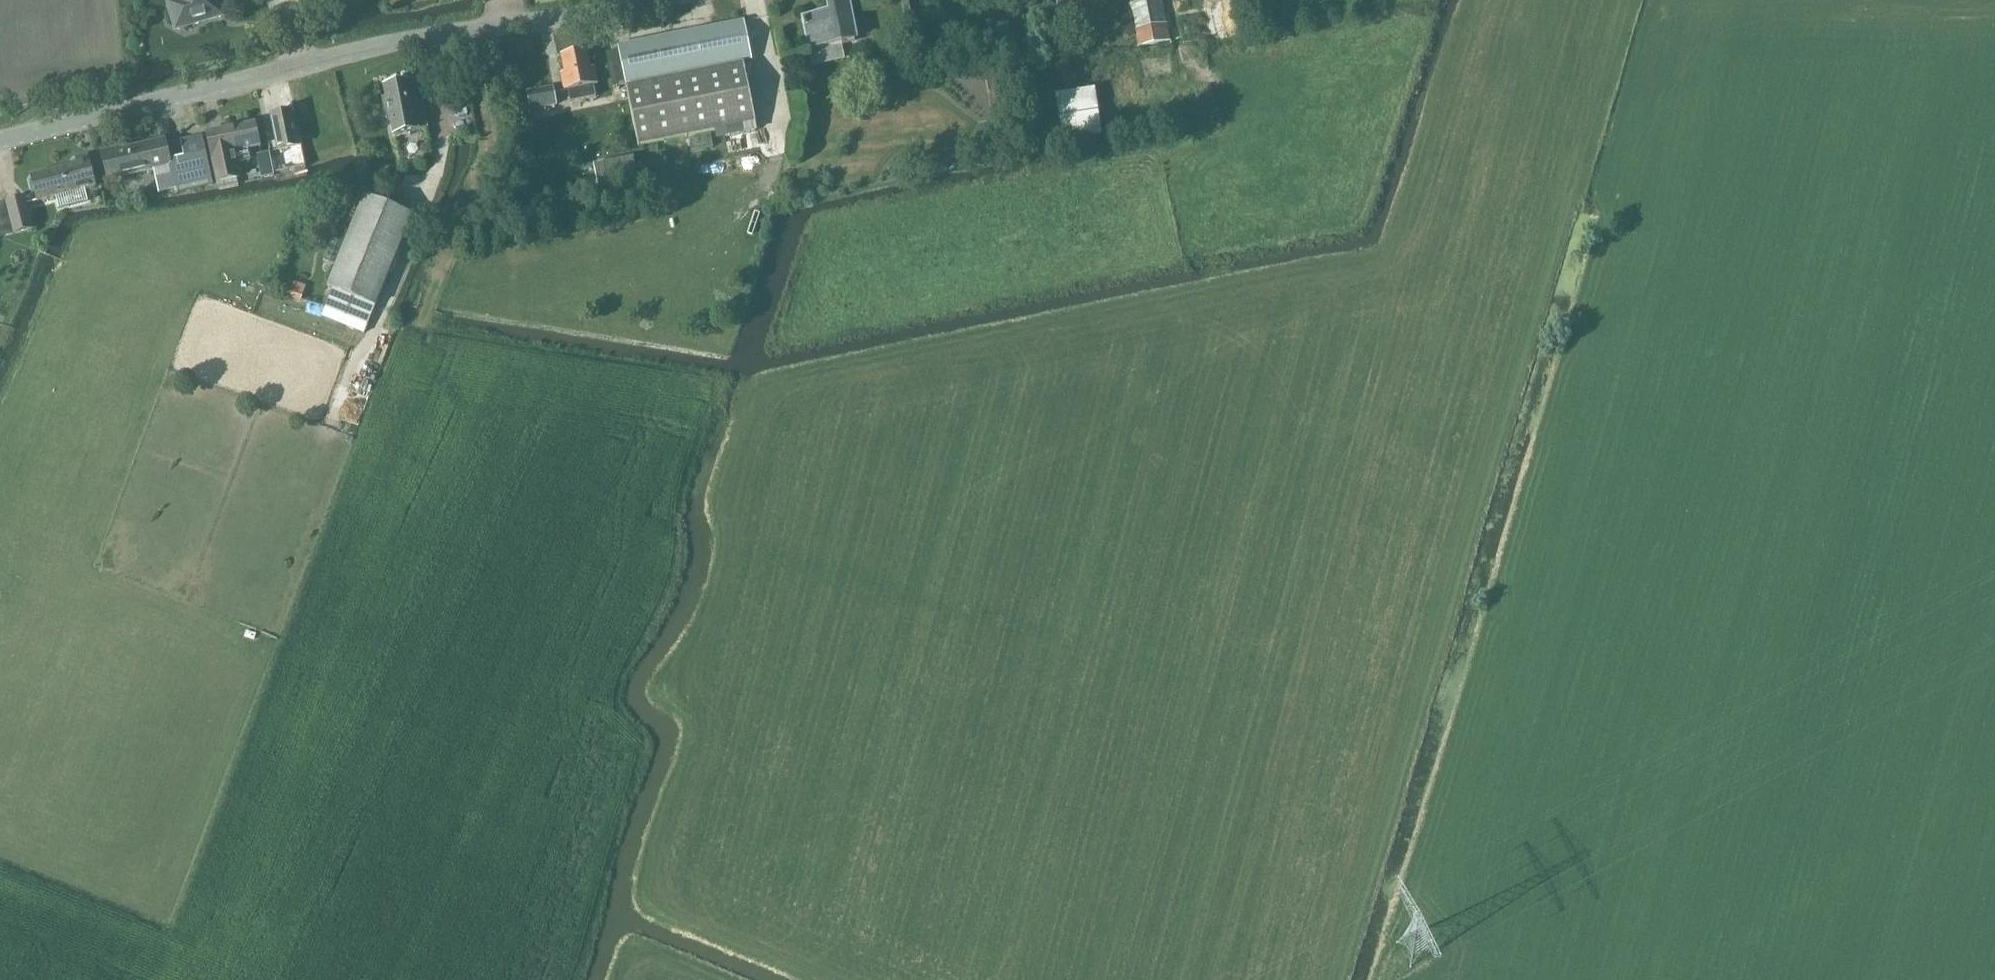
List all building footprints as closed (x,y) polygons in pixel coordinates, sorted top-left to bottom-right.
[(173,25),(178,28),(195,23),(198,18),(219,12),(216,0),(174,0),(175,2),(171,3),(168,8),(173,25)] [(842,41),(856,39),(848,0),(843,0),(833,2),(835,14),(803,20),(808,46),(810,50),(813,62),(845,55),(842,41)] [(1131,2),(1139,47),(1170,40),(1162,0),(1143,0),(1131,2)] [(617,46),(618,49),(606,52),(613,88),(625,84),(638,145),(757,121),(744,62),(752,60),(743,20),(617,46)] [(598,84),(594,67),(590,68),(586,50),(559,56),(562,72),(559,73),(562,92),(567,91),(569,100),(595,95),(593,85),(598,84)] [(382,98),(387,121),(391,120),(394,135),(428,129),(418,79),(384,86),(387,97),(382,98)] [(553,87),(527,92),(530,110),(557,104),(553,87)] [(279,150),(269,152),(274,174),(305,167),(302,150),(301,145),(298,146),(291,112),(272,116),(279,150)] [(223,129),(206,133),(211,157),(216,183),(217,183),(218,188),(219,190),(239,186),(238,183),(237,179),(238,178),(235,164),(249,161),(247,150),(258,148),(253,123),(223,129)] [(164,141),(102,155),(107,180),(153,169),(170,166),(175,189),(176,192),(213,184),(202,135),(180,140),(184,157),(169,161),(164,141)] [(398,143),(400,161),(412,159),(410,141),(398,143)] [(76,164),(32,176),(38,201),(56,196),(85,188),(94,186),(86,155),(75,158),(76,164)] [(594,165),(599,189),(638,181),(633,157),(594,165)] [(416,170),(400,173),(402,183),(418,179),(416,170)] [(364,195),(327,286),(334,289),(376,306),(413,215),(364,195)] [(24,198),(7,202),(15,234),(32,229),(24,198)] [(334,289),(324,312),(366,329),(376,306),(334,289)] [(291,291),(288,297),(300,302),(303,295),(291,291)]
